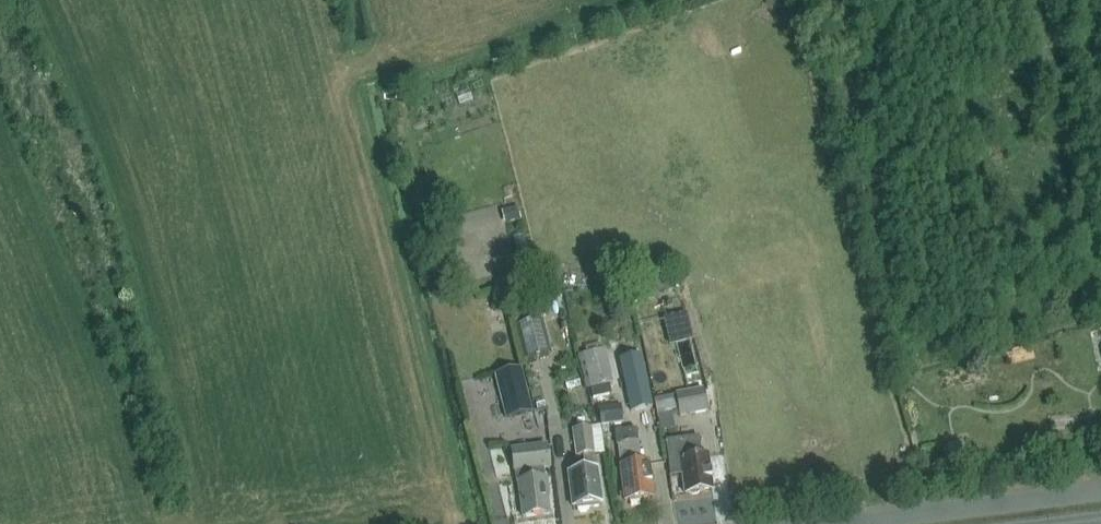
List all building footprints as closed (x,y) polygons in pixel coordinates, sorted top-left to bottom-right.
[(506,210),(509,223),(520,220),(517,208),(506,210)] [(642,283),(645,296),(674,291),(671,278),(642,283)] [(564,290),(555,292),(558,306),(567,304),(564,290)] [(537,321),(530,294),(507,300),(514,327),(524,362),(551,355),(542,320),(537,321)] [(493,301),(490,305),(492,310),(496,312),(500,311),(502,307),(501,302),(497,300),(493,301)] [(687,314),(663,320),(670,347),(693,341),(687,314)] [(1022,349),(1009,352),(1012,363),(1024,359),(1022,349)] [(611,383),(603,350),(582,355),(590,389),(591,388),(593,399),(612,394),(610,384),(611,383)] [(651,407),(640,356),(620,360),(632,412),(651,407)] [(532,413),(521,368),(494,375),(505,419),(532,413)] [(708,413),(704,391),(677,395),(681,418),(708,413)] [(623,421),(621,406),(598,409),(600,424),(623,421)] [(588,429),(571,431),(576,458),(583,457),(585,471),(569,474),(574,508),(577,507),(578,512),(589,510),(589,505),(601,504),(596,469),(594,469),(588,429)] [(620,467),(624,502),(629,501),(629,504),(639,502),(639,500),(652,498),(648,463),(640,464),(635,430),(614,433),(615,446),(618,446),(620,467)] [(697,438),(667,442),(671,477),(683,475),(686,494),(689,494),(692,497),(696,496),(702,492),(712,491),(708,458),(700,459),(697,438)] [(512,454),(515,474),(520,473),(522,485),(520,485),(525,519),(550,516),(547,498),(549,498),(547,481),(546,481),(545,470),(551,470),(548,450),(512,454)]
